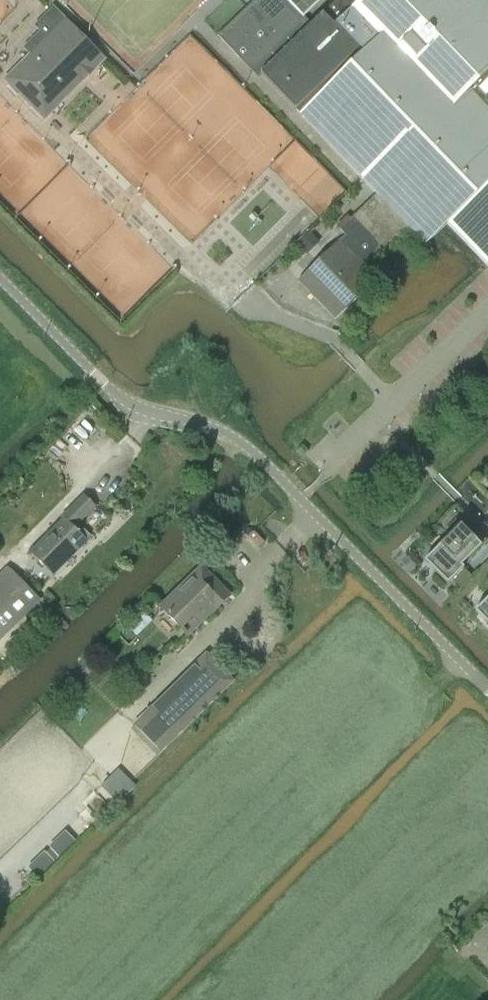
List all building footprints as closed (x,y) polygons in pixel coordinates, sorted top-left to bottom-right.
[(312,25),(305,17),(323,0),(256,0),(218,37),(258,78),(262,75),(261,74),(312,25)] [(312,25),(261,74),(262,75),(377,195),(351,220),(384,254),(410,229),(426,245),(448,224),(487,186),(487,0),(338,0),(312,25)] [(104,58),(68,22),(52,6),(33,25),(39,31),(23,48),(32,58),(10,80),(46,115),(104,58)] [(448,224),(453,230),(487,266),(487,186),(448,224)] [(367,271),(384,254),(351,220),(340,230),(346,236),(299,281),(336,320),(377,281),(367,271)] [(75,528),(87,516),(96,506),(85,496),(64,517),(65,519),(31,554),(53,576),(88,541),(75,528)] [(448,537),(424,561),(448,584),(453,579),(460,587),(472,576),(464,568),(462,566),(486,540),(476,530),(471,535),(457,522),(445,533),(448,537)] [(9,567),(0,576),(0,635),(39,598),(9,567)] [(229,594),(202,567),(162,606),(187,631),(214,604),(216,607),(229,594)] [(487,625),(487,598),(475,611),(487,625)] [(194,660),(152,702),(134,720),(161,747),(234,675),(206,649),(194,660)] [(100,786),(118,804),(146,777),(128,759),(100,786)]
